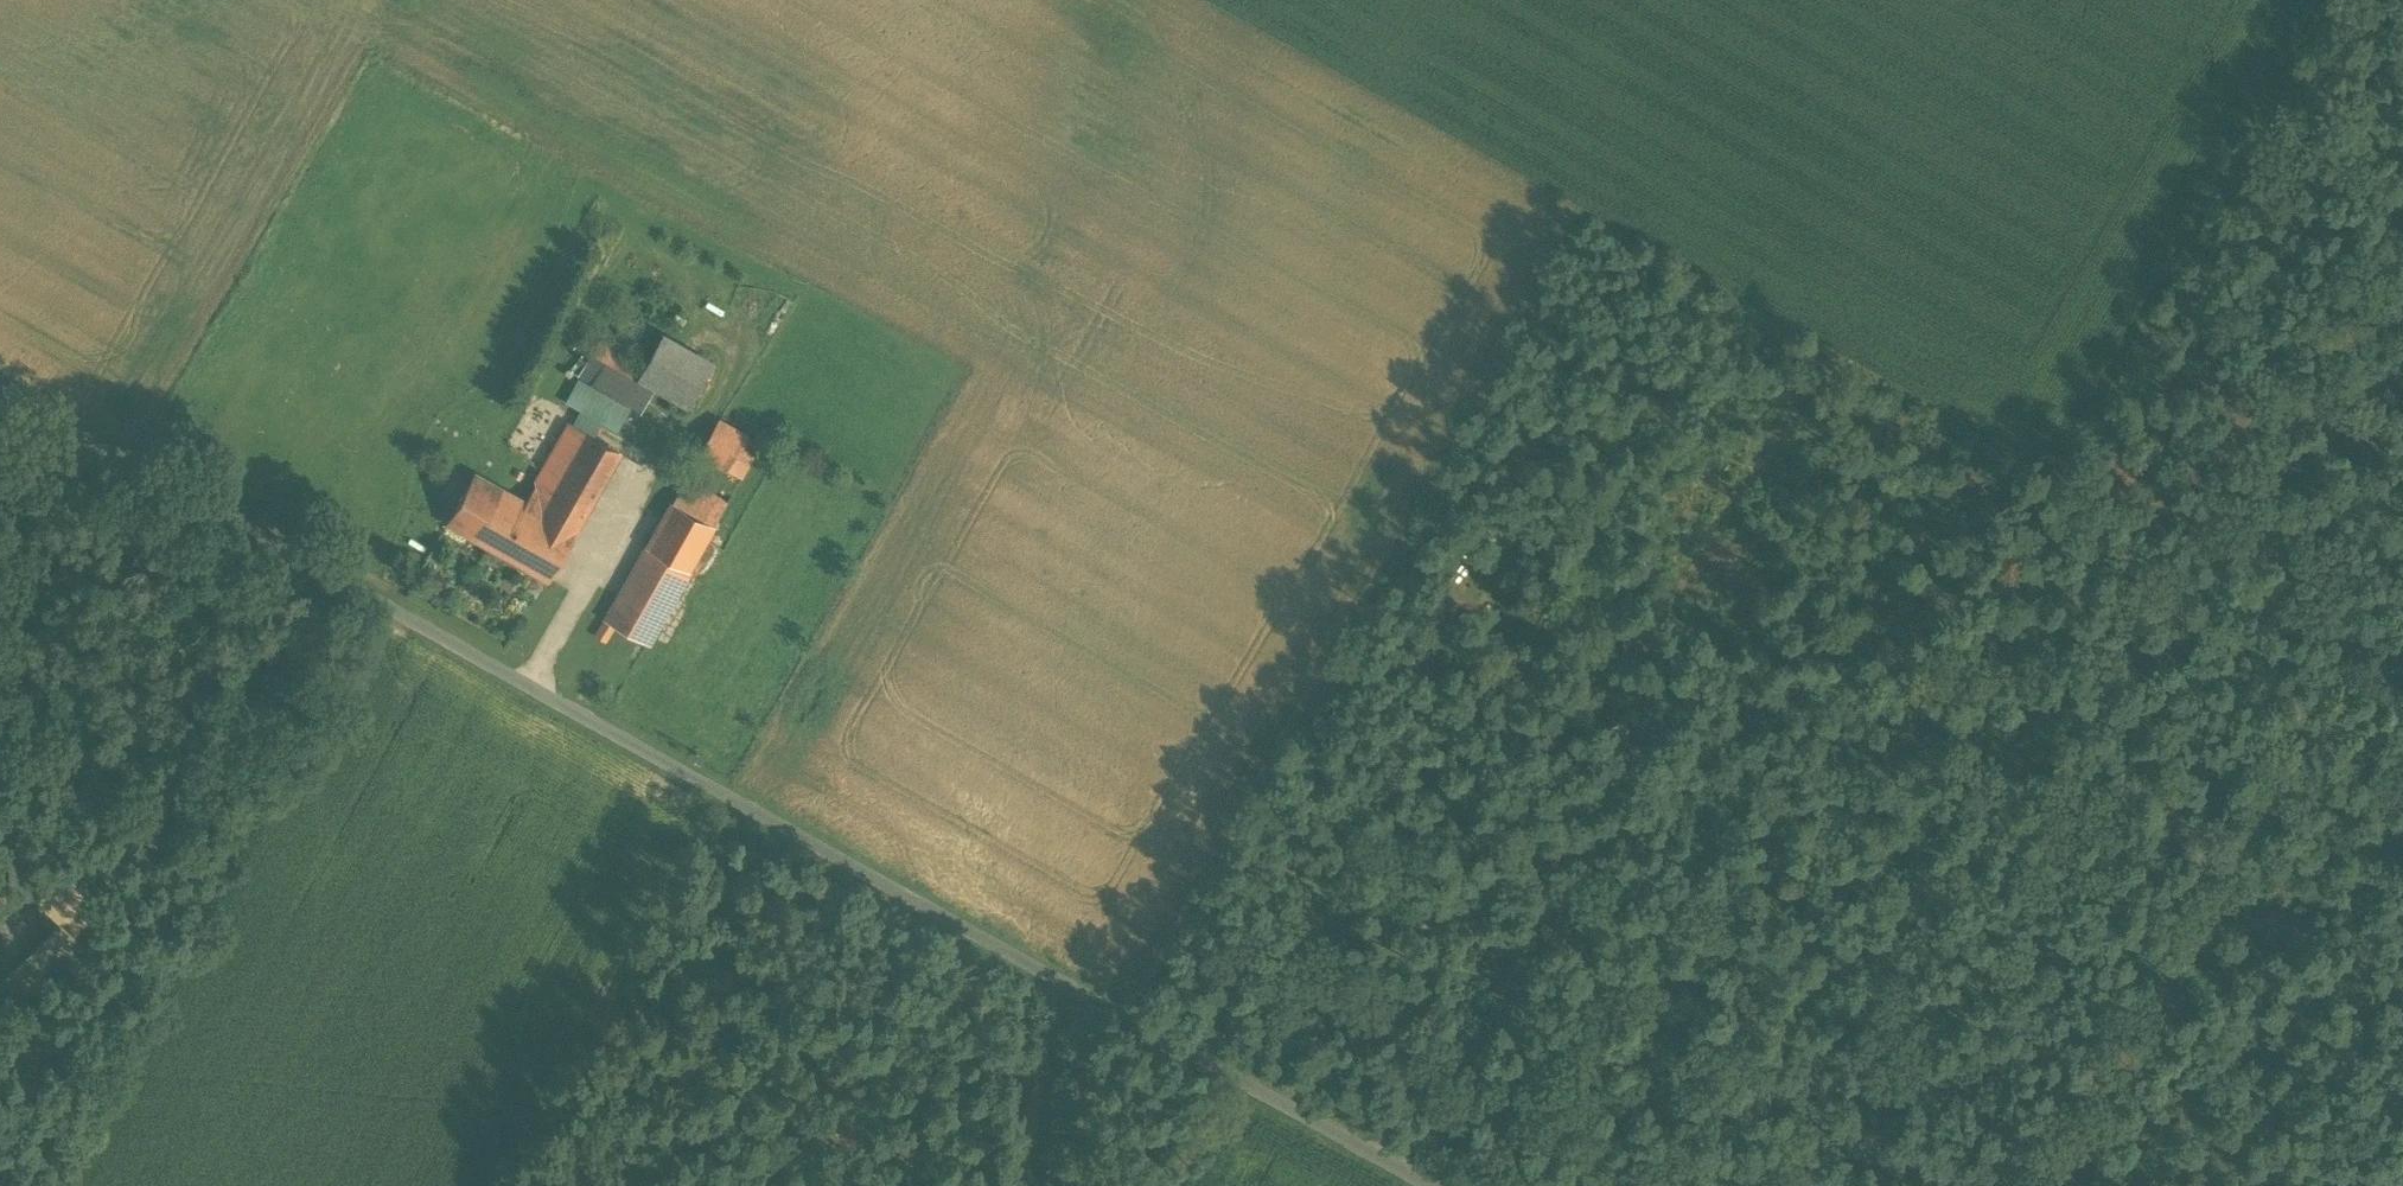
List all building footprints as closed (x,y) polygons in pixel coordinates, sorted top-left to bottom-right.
[(712,364),(662,335),(642,369),(638,377),(655,386),(689,406),(712,364)] [(642,369),(598,342),(578,374),(641,411),(655,386),(638,377),(642,369)] [(718,420),(709,426),(699,442),(686,463),(737,489),(760,444),(718,420)] [(569,424),(541,473),(543,474),(527,502),(575,529),(619,453),(569,424)] [(527,502),(474,473),(446,522),(547,579),(575,529),(527,502)] [(672,503),(646,546),(688,570),(712,526),(672,503)] [(646,546),(605,619),(646,643),(688,570),(646,546)]
